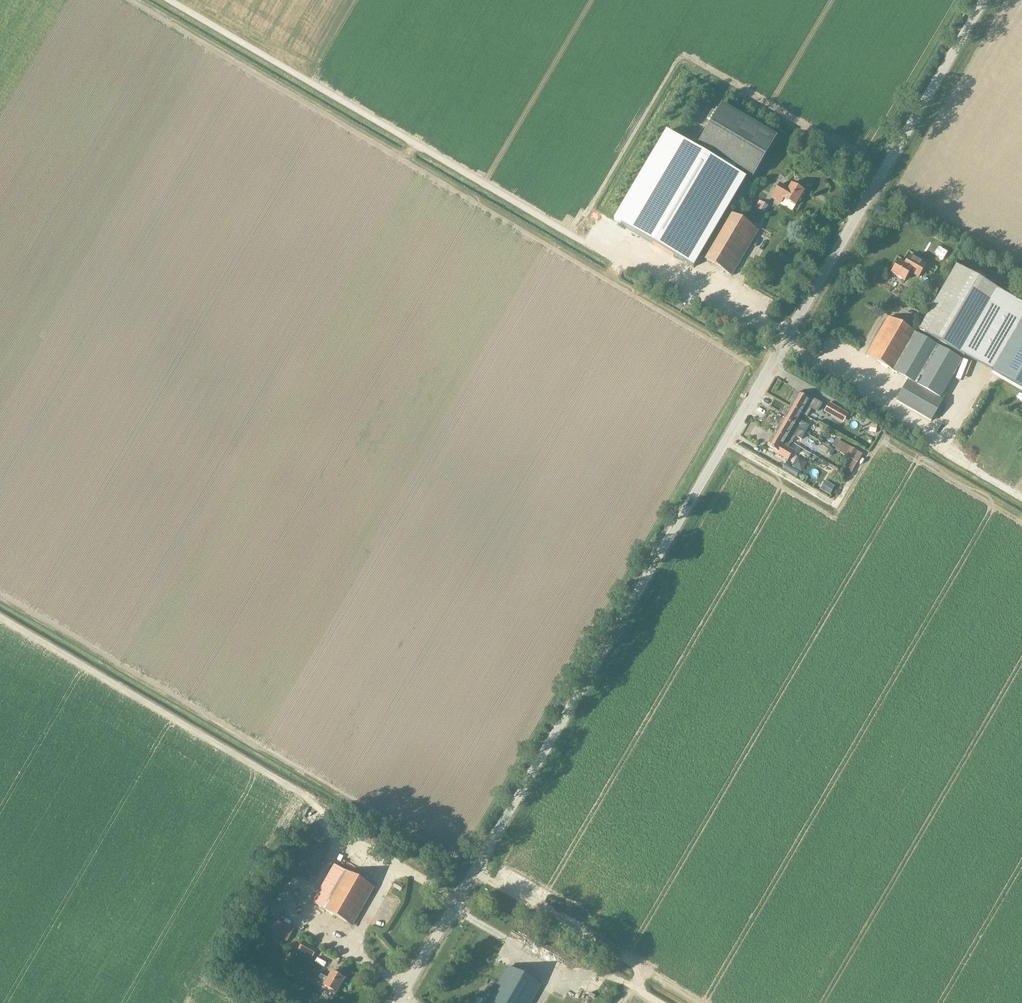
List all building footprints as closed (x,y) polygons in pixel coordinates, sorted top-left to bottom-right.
[(712,123),(698,146),(721,160),(736,169),(753,179),(776,139),(722,107),(717,114),(712,111),(707,120),(712,123)] [(666,133),(613,222),(693,269),(700,257),(727,212),(745,180),(733,173),(736,169),(721,160),(718,164),(666,133)] [(795,206),(804,191),(791,183),(788,189),(780,184),(775,191),(783,196),(782,198),(795,206)] [(764,212),(768,205),(759,199),(755,207),(764,212)] [(592,217),(599,221),(604,211),(596,208),(592,217)] [(757,230),(727,212),(700,257),(731,275),(757,230)] [(890,272),(904,280),(909,271),(918,276),(926,264),(909,254),(904,263),(898,259),(890,272)] [(956,265),(918,330),(964,356),(1001,292),(982,281),(985,275),(977,270),(974,276),(956,265)] [(888,316),(866,354),(892,370),(908,379),(896,400),(931,420),(943,399),(940,397),(962,359),(914,331),(888,316)] [(990,371),(1021,390),(1021,316),(990,371)] [(797,393),(790,406),(801,413),(807,416),(812,407),(817,411),(820,406),(822,403),(806,394),(804,397),(797,393)] [(848,414),(829,402),(824,411),(843,423),(848,414)] [(790,406),(782,419),(793,426),(798,429),(805,433),(809,428),(796,420),(801,413),(790,406)] [(782,419),(775,432),(791,442),(792,443),(796,436),(802,440),(805,433),(798,429),(793,426),(782,419)] [(870,422),(867,429),(875,432),(878,424),(870,422)] [(775,432),(767,445),(788,458),(789,458),(793,451),(788,448),(791,442),(775,432)] [(851,460),(856,463),(862,454),(849,447),(845,456),(852,460),(851,460)] [(806,462),(798,456),(791,467),(799,473),(806,462)] [(819,485),(829,491),(834,484),(824,477),(819,485)] [(323,909),(345,871),(334,865),(312,903),(323,909)] [(345,871),(323,909),(352,925),(373,887),(345,870),(345,871)] [(391,888),(401,891),(403,885),(393,882),(391,888)] [(283,900),(292,896),(287,883),(278,887),(283,900)] [(277,918),(270,933),(289,942),(295,927),(289,924),(291,921),(285,918),(283,921),(277,918)] [(267,942),(271,938),(265,931),(261,935),(267,942)] [(303,941),(298,950),(311,958),(316,949),(303,941)] [(508,967),(487,1002),(529,1002),(539,985),(508,967)] [(320,974),(317,980),(324,984),(323,985),(336,993),(344,979),(331,971),(327,978),(320,974)]
